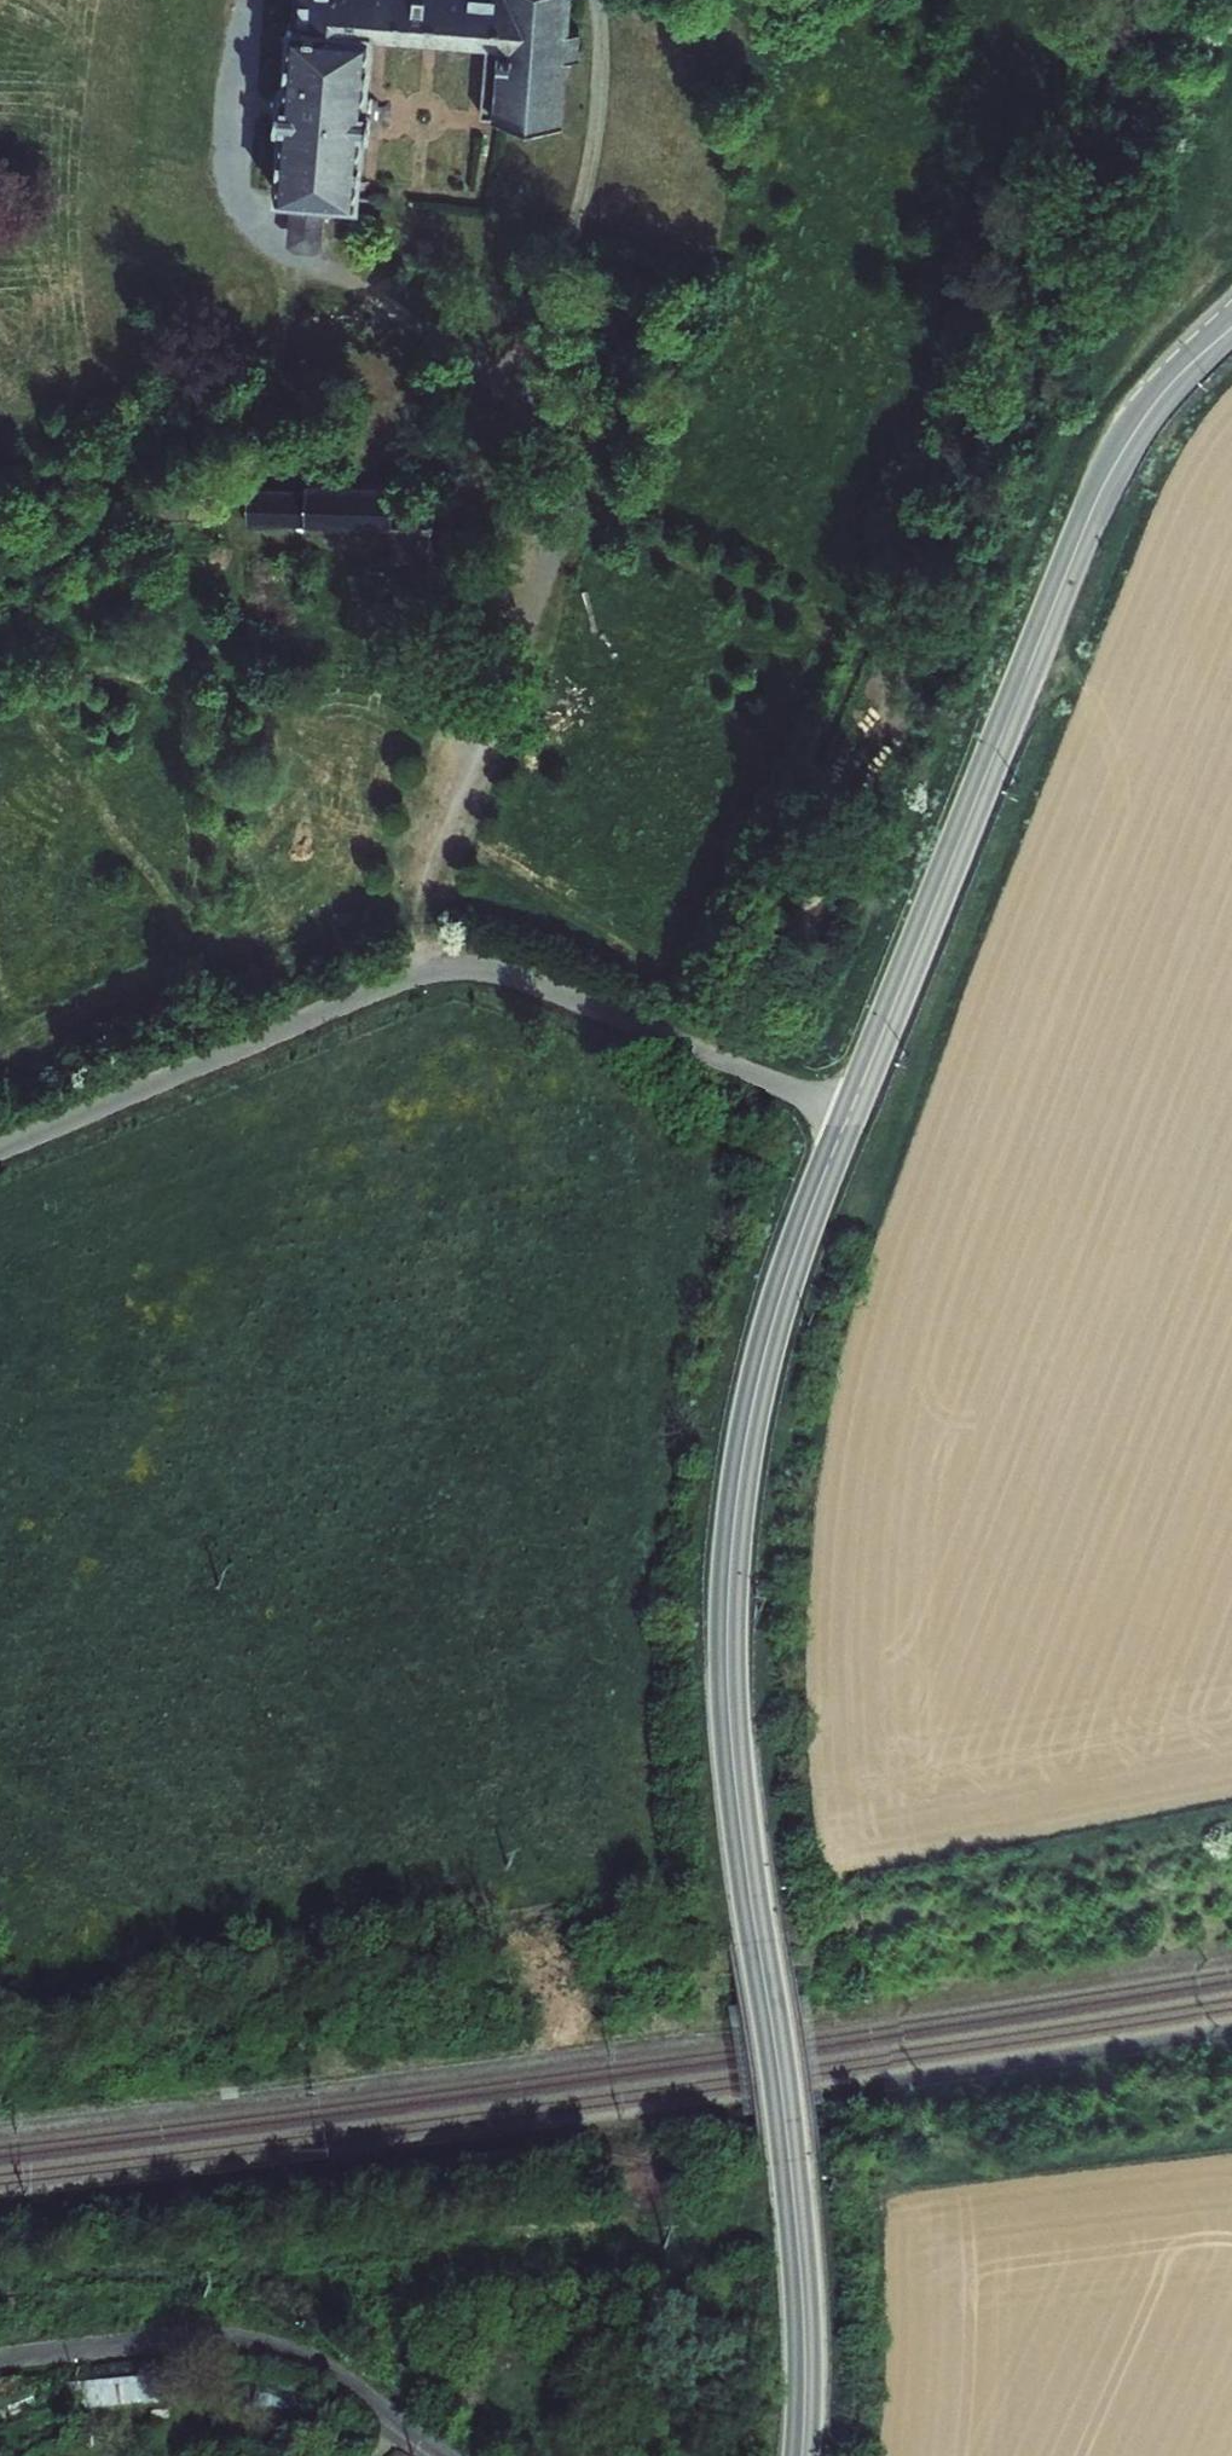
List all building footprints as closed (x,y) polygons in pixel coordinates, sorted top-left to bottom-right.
[(290,221),(327,228),(328,197),(359,197),(366,128),(377,126),(380,97),(370,95),(376,28),(488,37),(481,114),(557,121),(564,52),(576,53),(582,21),(566,22),(568,0),(293,0),(284,90),(276,91),(272,121),(285,119),(280,189),(291,191),(290,221)] [(232,493),(232,526),(380,533),(381,489),(294,486),(294,495),(232,493)] [(436,531),(414,532),(413,568),(437,569),(436,531)]
